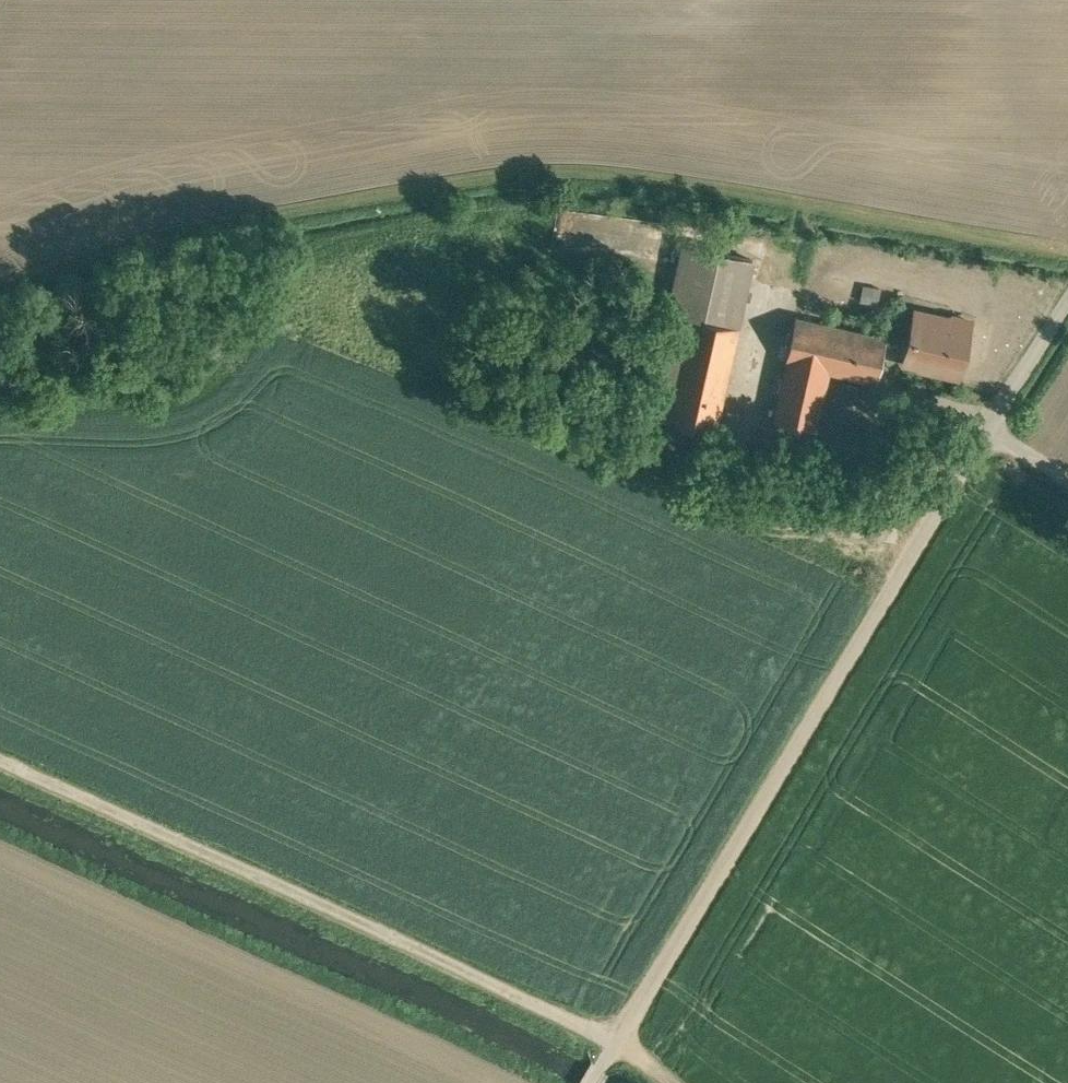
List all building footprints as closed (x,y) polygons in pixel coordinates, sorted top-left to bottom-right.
[(753,260),(684,245),(669,311),(738,326),(753,260)] [(738,326),(669,311),(646,415),(715,430),(738,326)] [(946,320),(916,313),(911,336),(910,335),(903,340),(900,354),(904,360),(905,361),(905,363),(921,366),(921,369),(957,377),(970,321),(951,317),(946,320)] [(840,326),(796,316),(786,362),(787,362),(829,372),(840,326)] [(886,337),(840,326),(829,372),(876,382),(886,337)] [(829,372),(787,362),(773,419),(816,429),(829,372)]
